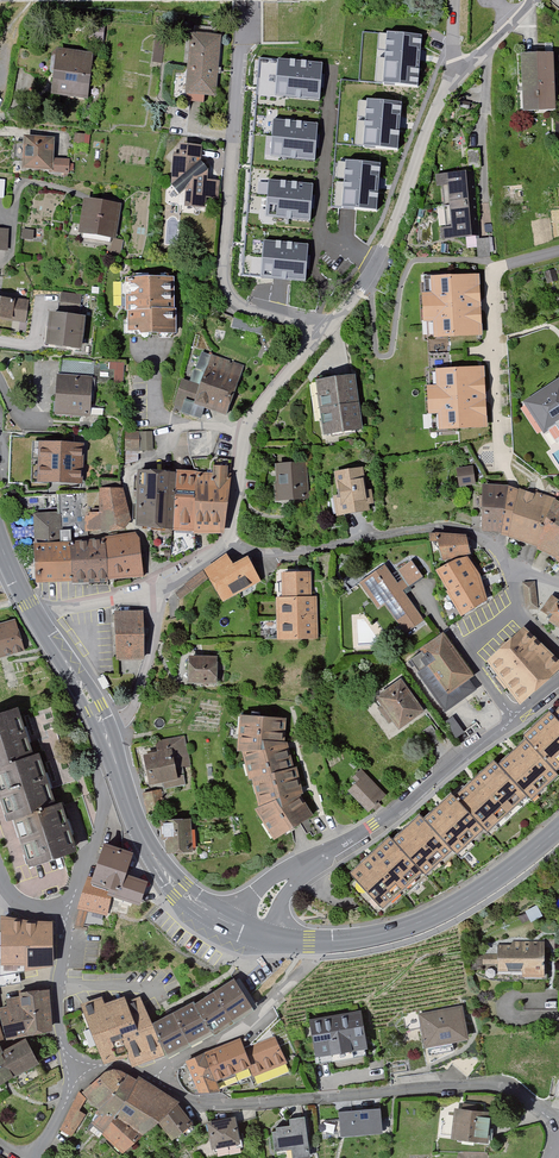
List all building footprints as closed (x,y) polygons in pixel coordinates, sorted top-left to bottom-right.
[(106,29),(94,28),(92,44),(104,45),(106,29)] [(422,35),(378,31),(374,83),(418,86),(422,35)] [(221,36),(193,33),(187,102),(204,104),(205,94),(216,95),(221,36)] [(164,38),(155,37),(152,62),(161,63),(164,38)] [(96,53),(56,48),(51,93),(90,98),(96,53)] [(552,53),(524,54),(525,110),(553,109),(552,53)] [(323,62),(260,58),(257,95),(320,100),(323,62)] [(404,100),(360,97),(356,148),(400,152),(404,100)] [(318,122),(254,117),(251,155),(315,159),(318,122)] [(55,135),(25,133),(23,168),(52,170),(51,176),(70,177),(72,158),(53,157),(55,135)] [(202,146),(183,145),(182,154),(175,154),(173,183),(188,184),(187,205),(206,207),(207,199),(220,200),(221,180),(208,180),(209,166),(201,166),(202,146)] [(385,162),(341,159),(337,211),(381,214),(385,162)] [(471,173),(441,176),(441,185),(445,185),(448,228),(442,228),(443,242),(476,239),(471,173)] [(313,183),(249,178),(246,215),(310,220),(313,183)] [(121,203),(86,197),(79,231),(115,237),(121,203)] [(24,228),(23,238),(35,238),(34,229),(24,228)] [(0,230),(0,250),(9,250),(10,230),(0,230)] [(477,238),(478,255),(494,254),(492,235),(477,238)] [(309,243),(245,238),(242,275),(306,280),(309,243)] [(483,271),(438,275),(439,291),(429,292),(432,320),(441,321),(441,336),(488,332),(483,271)] [(175,276),(128,277),(129,330),(176,329),(175,276)] [(82,296),(64,293),(61,311),(51,310),(47,345),(81,350),(85,317),(80,316),(82,296)] [(0,297),(0,317),(25,322),(28,302),(0,297)] [(259,324),(238,318),(235,329),(256,334),(259,324)] [(451,346),(450,338),(428,341),(429,349),(451,346)] [(243,369),(204,354),(192,384),(185,381),(175,408),(200,418),(205,405),(226,413),(243,369)] [(112,361),(111,367),(118,367),(116,385),(125,386),(129,363),(112,361)] [(94,364),(63,362),(63,374),(59,374),(57,416),(91,418),(94,364)] [(487,364),(442,367),(441,383),(434,384),(434,412),(446,411),(445,427),(491,425),(487,364)] [(353,373),(318,379),(328,437),(363,431),(353,373)] [(524,405),(544,436),(556,429),(558,434),(558,382),(524,405)] [(155,434),(128,434),(128,452),(155,452),(155,434)] [(90,443),(43,441),(41,485),(88,487),(90,443)] [(308,464),(278,465),(279,500),(308,499),(308,464)] [(176,473),(140,470),(140,521),(174,525),(196,527),(196,532),(221,533),(229,467),(216,465),(213,474),(199,475),(176,473)] [(363,468),(337,471),(340,496),(336,496),(339,518),(373,513),(370,491),(366,491),(363,468)] [(478,468),(459,469),(460,485),(478,484),(478,468)] [(523,488),(487,483),(486,530),(512,535),(523,488)] [(126,487),(102,488),(102,513),(87,513),(88,529),(127,528),(126,487)] [(523,488),(512,535),(540,547),(558,499),(558,498),(523,488)] [(540,547),(558,556),(558,499),(540,547)] [(138,541),(132,536),(107,540),(71,545),(61,545),(61,514),(37,514),(37,542),(37,580),(73,579),(109,578),(139,577),(138,541)] [(466,535),(439,536),(444,557),(470,553),(466,535)] [(228,556),(207,568),(226,600),(261,580),(247,557),(233,565),(228,556)] [(466,560),(440,574),(448,589),(474,575),(466,560)] [(422,577),(413,563),(395,575),(389,566),(362,584),(378,608),(387,602),(407,632),(424,621),(403,590),(422,577)] [(203,572),(188,584),(193,590),(208,578),(203,572)] [(311,573),(286,573),(286,600),(282,600),(282,641),(314,641),(315,598),(311,598),(311,573)] [(487,601),(474,575),(448,589),(461,614),(487,601)] [(537,583),(527,584),(530,612),(540,611),(537,583)] [(553,600),(544,614),(551,619),(548,622),(558,629),(558,604),(553,600)] [(140,612),(116,613),(118,658),(141,657),(140,612)] [(0,626),(0,655),(22,649),(14,622),(0,626)] [(475,676),(444,631),(419,648),(421,651),(410,659),(445,710),(475,689),(468,680),(475,676)] [(526,632),(492,663),(525,705),(547,691),(558,675),(558,668),(526,632)] [(218,659),(192,657),(191,681),(216,683),(218,659)] [(105,674),(98,677),(103,688),(110,685),(105,674)] [(422,711),(402,682),(379,697),(399,726),(422,711)] [(0,713),(0,784),(9,813),(15,811),(30,860),(73,846),(59,803),(53,805),(37,754),(31,756),(15,708),(0,713)] [(556,716),(553,712),(528,736),(532,740),(501,769),(496,763),(456,799),(452,794),(423,821),(421,818),(394,842),(390,838),(354,871),(388,908),(483,819),(489,826),(528,791),(532,795),(557,771),(552,766),(558,760),(558,714),(556,716)] [(464,731),(453,717),(445,723),(455,737),(464,731)] [(284,722),(244,719),(242,750),(246,751),(261,813),(278,840),(310,819),(284,746),(284,722)] [(185,739),(158,743),(159,754),(147,756),(150,784),(177,780),(175,767),(189,765),(185,739)] [(384,796),(362,773),(355,780),(359,784),(351,792),(369,810),(384,796)] [(191,821),(169,821),(169,851),(191,850),(191,821)] [(131,852),(108,843),(83,907),(104,915),(113,892),(138,901),(146,881),(123,872),(131,852)] [(78,911),(75,925),(83,926),(86,912),(78,911)] [(27,920),(1,914),(0,971),(49,963),(49,921),(27,920)] [(544,943),(499,944),(500,968),(544,967),(544,943)] [(482,969),(492,969),(492,956),(482,956),(482,969)] [(196,1006),(157,1024),(170,1055),(215,1033),(253,1010),(234,983),(196,1006)] [(52,1034),(49,991),(23,993),(23,997),(9,998),(10,1010),(0,1010),(0,1038),(52,1034)] [(101,999),(84,1006),(105,1059),(130,1049),(135,1063),(159,1054),(139,1002),(125,1007),(122,1000),(104,1007),(101,999)] [(315,1018),(323,1056),(375,1045),(367,1007),(315,1018)] [(461,1009),(422,1016),(427,1044),(466,1037),(461,1009)] [(24,1042),(5,1054),(0,1047),(0,1083),(35,1061),(24,1042)] [(192,1069),(202,1094),(254,1072),(257,1079),(287,1066),(278,1045),(247,1059),(242,1048),(192,1069)] [(107,1078),(87,1096),(107,1114),(96,1129),(124,1154),(161,1123),(173,1136),(190,1122),(174,1104),(144,1084),(140,1086),(120,1075),(107,1078)] [(80,1096),(63,1128),(72,1133),(89,1100),(80,1096)] [(381,1110),(342,1113),(343,1135),(383,1132),(381,1110)] [(491,1113),(456,1110),(453,1138),(488,1141),(491,1113)] [(235,1119),(211,1124),(216,1147),(239,1142),(235,1119)] [(292,1120),(293,1127),(279,1128),(279,1133),(274,1133),(276,1150),(293,1149),(294,1157),(307,1157),(308,1157),(305,1119),(292,1120)]
